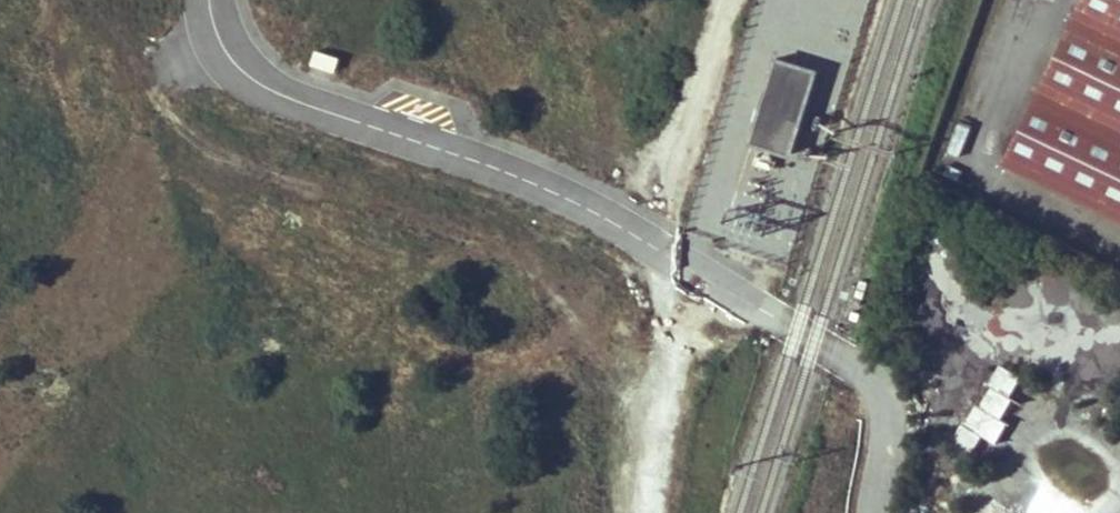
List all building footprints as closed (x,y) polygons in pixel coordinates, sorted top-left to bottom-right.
[(999,169),(1119,226),(1119,0),(1080,0),(999,169)] [(788,159),(815,72),(773,61),(747,147),(788,159)] [(974,461),(982,440),(992,444),(1020,376),(992,364),(955,453),(974,461)]
